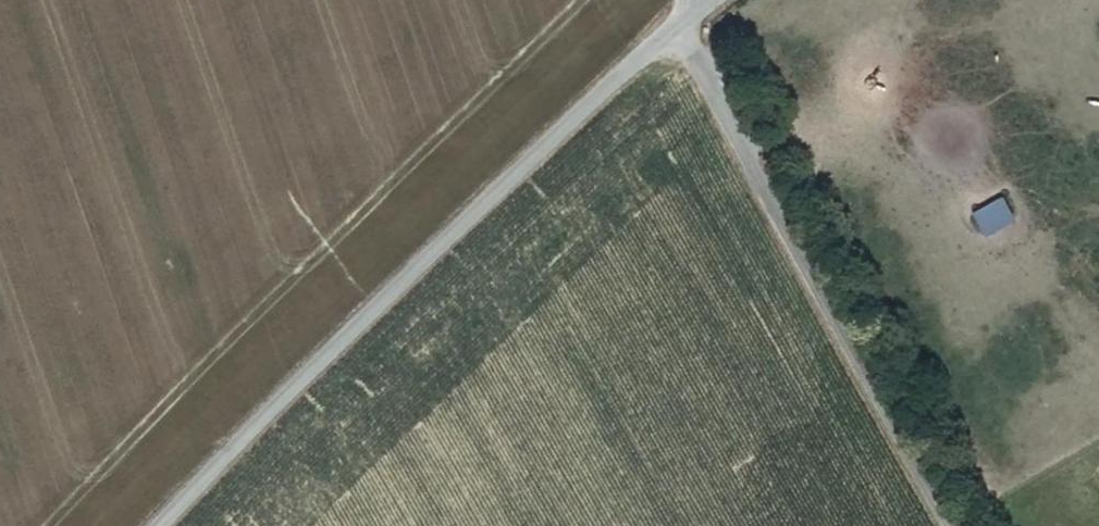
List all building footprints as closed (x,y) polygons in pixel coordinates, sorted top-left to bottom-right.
[(986,235),(1016,218),(1002,194),(972,212),(986,235)]
